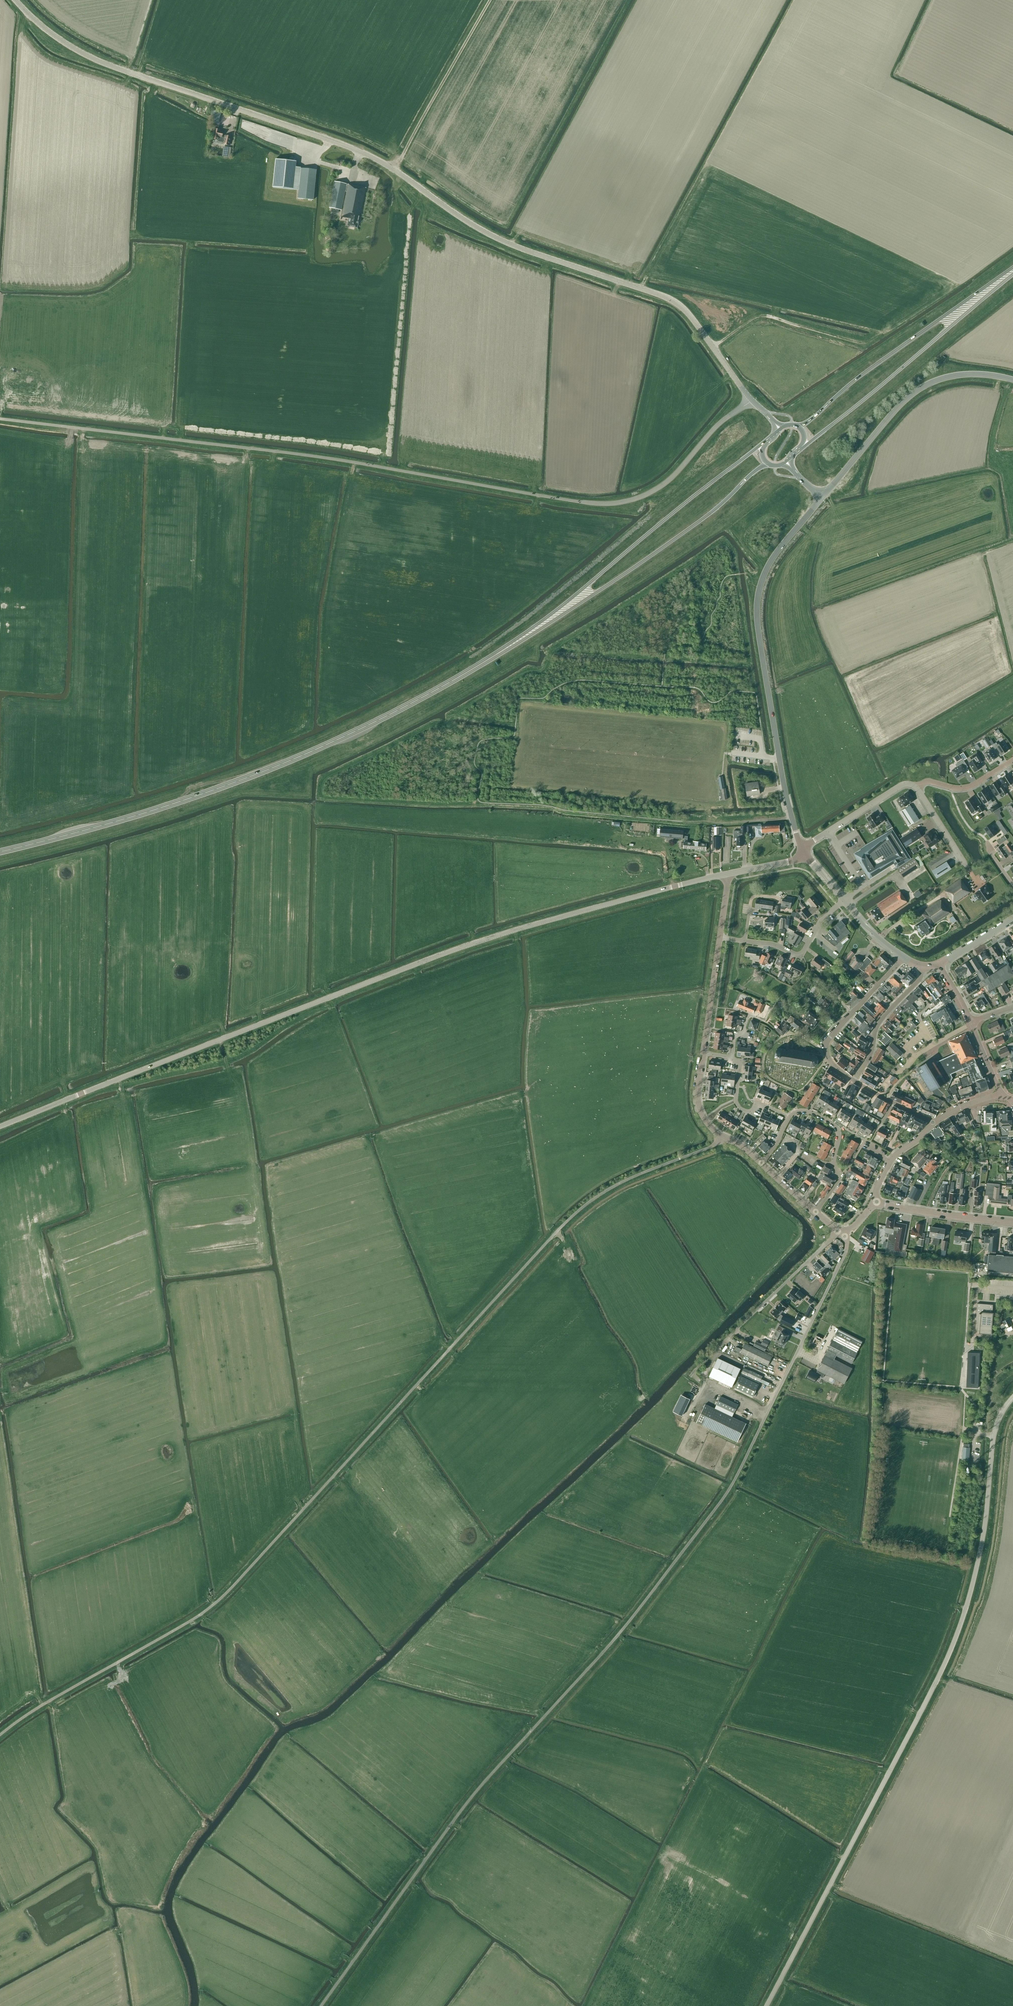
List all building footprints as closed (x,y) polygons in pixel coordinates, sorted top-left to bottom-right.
[(231,137),(225,136),(224,138),(221,137),(223,132),(220,131),(220,130),(214,129),(212,138),(217,140),(218,142),(223,143),(223,144),(229,145),(231,137)] [(313,200),(316,170),(295,168),(296,162),(276,159),(273,188),(299,190),(298,198),(313,200)] [(334,182),(329,208),(341,210),(345,191),(346,191),(341,217),(349,218),(347,226),(357,228),(358,224),(357,224),(359,217),(360,217),(366,188),(334,182)] [(983,741),(987,748),(991,745),(987,738),(983,741)] [(996,743),(992,745),(995,749),(997,748),(1002,755),(1007,751),(1004,747),(1006,746),(1003,742),(998,745),(996,743)] [(984,753),(990,762),(996,758),(991,749),(984,753)] [(981,760),(977,753),(970,757),(972,761),(969,763),(975,772),(981,768),(977,762),(981,760)] [(952,771),(957,777),(966,772),(964,769),(967,767),(963,760),(956,764),(958,767),(952,771)] [(1010,785),(1011,785),(1012,787),(1012,783),(1008,775),(1002,779),(1007,787),(1010,785)] [(760,794),(758,782),(745,784),(747,796),(760,794)] [(996,782),(990,786),(996,796),(999,794),(1001,797),(1007,793),(1003,786),(1002,785),(999,786),(996,782)] [(978,794),(984,803),(987,801),(989,804),(992,802),(990,800),(984,790),(978,794)] [(905,806),(906,808),(910,805),(909,804),(913,801),(910,795),(908,791),(905,793),(905,794),(900,798),(905,806)] [(968,808),(972,814),(978,810),(980,813),(984,811),(981,805),(977,807),(972,798),(965,802),(967,806),(968,808)] [(997,804),(990,808),(993,812),(1000,808),(997,804)] [(910,805),(906,808),(900,812),(909,826),(919,820),(910,805)] [(877,816),(877,817),(876,818),(873,814),(873,815),(872,814),(869,816),(870,817),(867,818),(873,828),(880,824),(879,824),(885,820),(881,814),(877,816)] [(771,825),(762,826),(761,824),(757,824),(757,826),(755,827),(756,837),(762,837),(761,832),(762,832),(762,833),(771,832),(771,825)] [(784,824),(771,825),(771,832),(780,832),(780,833),(785,832),(784,824)] [(990,824),(984,829),(990,838),(997,833),(990,824)] [(917,828),(901,839),(906,847),(922,837),(917,828)] [(684,843),(681,842),(681,847),(684,847),(684,848),(696,849),(696,850),(706,851),(706,844),(700,843),(700,842),(694,842),(694,843),(687,842),(688,837),(683,836),(684,831),(660,829),(660,837),(683,839),(684,839),(684,843)] [(737,838),(736,846),(743,846),(743,838),(742,838),(742,834),(740,833),(740,831),(734,831),(734,838),(737,838)] [(923,836),(924,836),(927,840),(926,841),(929,847),(930,847),(931,847),(933,846),(933,845),(939,841),(935,835),(933,837),(930,832),(923,836)] [(857,856),(870,877),(902,857),(887,834),(867,847),(868,849),(857,856)] [(731,863),(731,836),(725,836),(725,848),(723,848),(723,863),(731,863)] [(996,841),(999,845),(1007,839),(1004,836),(996,841)] [(996,849),(1000,854),(1011,847),(1008,843),(1002,848),(1001,846),(996,849)] [(1000,854),(1003,859),(1008,856),(1007,856),(1010,854),(1012,856),(1012,855),(1012,852),(1012,851),(1012,850),(1011,847),(1000,854)] [(897,869),(903,878),(920,867),(914,858),(897,869)] [(936,878),(951,869),(947,862),(932,871),(936,878)] [(944,890),(954,904),(971,893),(961,878),(944,890)] [(988,894),(991,892),(986,885),(983,887),(982,887),(976,891),(976,892),(975,893),(979,899),(980,898),(984,903),(990,898),(988,894)] [(877,921),(881,918),(884,917),(885,916),(885,917),(907,903),(900,891),(878,906),(878,907),(870,912),(877,921)] [(817,900),(813,895),(807,900),(812,906),(808,909),(812,914),(820,908),(818,905),(820,904),(817,900)] [(793,898),(787,897),(786,900),(783,899),(781,906),(780,909),(785,910),(786,907),(791,908),(793,898)] [(915,925),(922,935),(925,933),(926,935),(930,933),(928,931),(933,928),(931,926),(950,913),(940,899),(921,913),(925,918),(915,925)] [(756,900),(755,908),(772,911),(774,902),(756,900)] [(801,916),(805,920),(810,916),(804,909),(799,913),(797,911),(795,917),(799,919),(801,916)] [(765,920),(764,927),(774,928),(775,918),(769,917),(769,920),(765,920)] [(825,938),(830,943),(834,939),(837,944),(850,933),(847,928),(845,926),(841,921),(828,932),(829,933),(824,937),(825,938)] [(805,932),(808,927),(801,923),(798,928),(801,930),(800,932),(803,933),(804,932),(805,932)] [(800,940),(802,937),(794,933),(789,942),(796,946),(800,940)] [(1012,953),(1012,948),(1012,949),(1006,938),(998,943),(1004,951),(1009,948),(1012,953)] [(1000,955),(1001,955),(995,945),(989,949),(992,954),(995,953),(1000,961),(1002,959),(1000,955)] [(746,948),(745,956),(754,957),(754,959),(759,960),(760,953),(756,953),(757,950),(746,948)] [(843,959),(847,963),(854,954),(851,951),(843,959)] [(982,953),(978,955),(981,962),(984,960),(985,963),(989,961),(987,958),(989,957),(986,951),(982,953)] [(774,956),(767,953),(764,959),(762,958),(759,964),(762,965),(764,961),(770,964),(774,956)] [(884,966),(888,970),(893,964),(890,960),(889,960),(882,954),(873,963),(877,967),(877,966),(879,967),(882,964),(884,966)] [(780,971),(785,973),(787,967),(784,966),(787,959),(781,956),(779,960),(777,959),(775,963),(782,966),(780,971)] [(854,956),(848,964),(847,963),(846,964),(845,963),(842,966),(855,977),(859,972),(857,971),(859,968),(862,971),(866,966),(871,960),(867,957),(862,963),(854,956)] [(811,963),(819,969),(823,963),(828,967),(830,964),(824,959),(822,962),(816,957),(811,963)] [(1004,982),(1012,976),(1012,973),(1008,965),(999,970),(991,975),(988,977),(985,973),(984,973),(981,968),(975,957),(958,968),(955,970),(959,978),(965,974),(967,978),(971,976),(970,975),(972,974),(972,975),(977,973),(982,982),(988,991),(997,986),(1004,982)] [(997,967),(999,970),(1008,965),(1009,964),(1006,959),(1003,961),(1004,963),(997,967)] [(989,965),(993,971),(998,968),(994,962),(989,965)] [(803,968),(794,963),(790,971),(787,970),(784,975),(790,978),(792,972),(800,975),(803,968)] [(869,975),(875,968),(871,965),(865,971),(869,975)] [(893,975),(906,987),(907,988),(916,978),(908,972),(904,976),(903,975),(902,975),(901,976),(896,972),(893,975)] [(897,996),(906,987),(893,975),(888,981),(894,987),(891,989),(894,992),(893,993),(897,996)] [(935,1000),(936,999),(938,998),(940,996),(943,994),(936,984),(939,983),(936,980),(932,976),(925,981),(927,984),(924,986),(926,988),(927,989),(931,995),(935,1000)] [(966,990),(969,994),(977,989),(975,985),(980,982),(978,977),(977,976),(964,984),(967,989),(966,990)] [(885,995),(891,988),(890,987),(890,986),(886,982),(879,989),(885,995)] [(997,986),(1002,995),(1009,991),(1004,982),(997,986)] [(918,986),(912,992),(915,995),(917,993),(919,995),(920,994),(922,991),(923,992),(925,991),(924,990),(923,990),(918,986)] [(832,992),(835,996),(839,994),(838,993),(840,992),(837,988),(832,992)] [(873,996),(879,1002),(885,996),(885,995),(879,989),(873,996)] [(927,989),(925,991),(923,992),(927,998),(931,995),(927,989)] [(846,1005),(850,1010),(861,999),(853,990),(851,992),(853,995),(851,997),(852,999),(846,1005)] [(912,992),(906,998),(911,1004),(919,997),(923,1002),(926,1000),(922,996),(920,994),(919,995),(917,993),(915,995),(912,992)] [(952,1000),(947,993),(941,997),(940,996),(938,998),(936,999),(937,999),(933,1002),(935,1006),(939,1003),(942,1001),(944,1005),(952,1000)] [(985,996),(982,998),(974,1002),(978,1010),(986,1005),(985,1002),(987,1001),(985,996)] [(878,1005),(875,1008),(882,1013),(885,1009),(881,1005),(882,1005),(873,997),(872,999),(878,1005)] [(916,1009),(911,1004),(906,998),(898,1006),(902,1009),(905,1006),(908,1008),(910,1011),(912,1013),(916,1009)] [(755,1008),(748,1005),(750,1001),(744,999),(743,1003),(739,1001),(737,1006),(753,1013),(755,1008)] [(820,1005),(825,1009),(830,1002),(825,999),(824,1001),(821,999),(819,1001),(822,1003),(820,1005)] [(756,1011),(761,1013),(765,1004),(760,1002),(756,1011)] [(882,1013),(875,1008),(873,1010),(865,1003),(862,1006),(877,1019),(882,1013)] [(905,1006),(902,1009),(898,1006),(893,1012),(898,1016),(899,1015),(902,1011),(903,1012),(908,1008),(905,1006)] [(944,1015),(946,1019),(944,1020),(944,1022),(945,1025),(951,1022),(956,1019),(953,1014),(950,1010),(948,1011),(947,1007),(937,1013),(936,1012),(930,1015),(933,1021),(940,1017),(944,1015)] [(804,1023),(812,1029),(819,1018),(809,1011),(802,1021),(804,1023)] [(898,1016),(893,1012),(888,1019),(892,1022),(895,1019),(899,1022),(901,1020),(899,1018),(901,1016),(899,1015),(898,1016)] [(862,1018),(857,1014),(857,1013),(852,1020),(859,1026),(864,1020),(862,1018)] [(790,1024),(799,1031),(804,1025),(803,1025),(804,1023),(802,1021),(800,1020),(799,1022),(794,1018),(790,1015),(786,1021),(790,1024)] [(865,1020),(872,1026),(877,1021),(870,1015),(865,1020)] [(777,1024),(779,1026),(779,1025),(787,1031),(791,1026),(784,1019),(780,1024),(778,1022),(776,1024),(777,1024)] [(881,1027),(886,1030),(888,1028),(889,1028),(892,1024),(887,1019),(886,1020),(884,1022),(884,1023),(883,1025),(883,1024),(881,1027)] [(751,1021),(749,1028),(755,1030),(757,1023),(751,1021)] [(864,1021),(857,1031),(866,1037),(873,1027),(864,1021)] [(997,1021),(987,1026),(990,1033),(997,1030),(999,1032),(1005,1029),(1002,1022),(1001,1022),(998,1023),(997,1021)] [(787,1031),(779,1025),(779,1026),(775,1029),(783,1036),(787,1031)] [(888,1028),(886,1030),(882,1034),(884,1036),(879,1040),(885,1046),(894,1037),(892,1035),(890,1037),(888,1035),(891,1031),(889,1028),(888,1028)] [(851,1032),(858,1039),(860,1037),(861,1035),(855,1029),(851,1032)] [(966,1033),(948,1041),(954,1054),(960,1066),(975,1059),(977,1058),(966,1033)] [(1002,1036),(993,1040),(996,1046),(1005,1042),(1002,1036)] [(866,1052),(868,1048),(868,1047),(870,1042),(866,1040),(860,1037),(857,1042),(862,1045),(860,1048),(866,1052)] [(886,1048),(894,1056),(900,1050),(892,1043),(886,1048)] [(844,1048),(839,1044),(835,1049),(840,1053),(844,1048)] [(744,1048),(743,1055),(745,1055),(745,1057),(753,1058),(754,1053),(750,1052),(751,1046),(748,1046),(747,1048),(744,1048)] [(855,1049),(851,1046),(849,1049),(852,1051),(854,1052),(855,1053),(858,1055),(864,1059),(867,1053),(857,1047),(855,1049)] [(875,1054),(882,1059),(883,1057),(881,1055),(884,1051),(879,1047),(875,1054)] [(1010,1056),(1012,1055),(1012,1053),(1012,1051),(1012,1050),(1011,1047),(1007,1048),(998,1051),(1001,1058),(1009,1054),(1010,1056)] [(790,1064),(810,1068),(815,1068),(818,1065),(819,1060),(817,1056),(813,1054),(777,1049),(776,1052),(775,1057),(774,1061),(790,1064)] [(880,1061),(882,1059),(875,1054),(870,1061),(876,1064),(879,1060),(880,1061)] [(934,1059),(917,1069),(918,1070),(931,1091),(932,1090),(934,1094),(941,1097),(944,1094),(945,1094),(946,1097),(945,1098),(948,1102),(953,1099),(954,1099),(953,1096),(952,1094),(951,1095),(950,1095),(949,1095),(947,1091),(952,1078),(951,1074),(963,1069),(962,1068),(976,1062),(975,1059),(960,1066),(954,1054),(953,1054),(937,1061),(936,1062),(934,1059)] [(852,1060),(849,1064),(848,1064),(856,1071),(864,1059),(858,1055),(855,1058),(856,1059),(854,1062),(852,1060)] [(844,1069),(848,1064),(849,1064),(841,1058),(837,1063),(844,1069)] [(976,1062),(962,1068),(963,1069),(964,1072),(968,1071),(972,1083),(976,1081),(978,1087),(975,1087),(977,1091),(979,1090),(980,1092),(986,1090),(992,1088),(991,1086),(989,1082),(990,1082),(988,1077),(987,1077),(983,1078),(982,1076),(985,1075),(978,1061),(976,1062)] [(878,1067),(870,1062),(867,1068),(875,1073),(876,1070),(878,1072),(880,1068),(878,1067)] [(852,1076),(856,1071),(848,1064),(844,1069),(852,1076)] [(824,1081),(826,1082),(833,1071),(829,1068),(824,1076),(826,1077),(824,1081)] [(866,1069),(863,1074),(875,1081),(876,1080),(878,1081),(877,1082),(878,1082),(881,1076),(877,1074),(876,1075),(866,1069)] [(831,1080),(833,1081),(838,1074),(833,1071),(826,1082),(828,1084),(831,1080)] [(833,1087),(835,1088),(843,1077),(838,1074),(833,1081),(836,1083),(833,1087)] [(876,1080),(875,1081),(863,1074),(859,1080),(874,1089),(877,1082),(878,1081),(876,1080)] [(969,1085),(972,1084),(970,1078),(969,1078),(968,1076),(961,1078),(964,1088),(958,1090),(961,1099),(975,1095),(973,1090),(972,1090),(970,1086),(969,1085)] [(707,1080),(706,1086),(718,1087),(718,1085),(714,1084),(715,1081),(711,1080),(712,1077),(708,1077),(708,1080),(707,1080)] [(847,1080),(843,1077),(835,1088),(837,1090),(840,1086),(842,1087),(847,1080)] [(890,1083),(893,1085),(898,1079),(895,1077),(890,1083)] [(808,1090),(815,1094),(816,1094),(820,1087),(812,1083),(808,1090)] [(859,1087),(853,1084),(848,1094),(851,1096),(849,1099),(852,1101),(859,1087)] [(951,1091),(953,1096),(956,1102),(960,1100),(958,1094),(956,1088),(957,1088),(956,1085),(949,1088),(951,1091)] [(761,1097),(763,1098),(766,1091),(763,1090),(764,1088),(761,1087),(756,1098),(760,1099),(761,1097)] [(766,1091),(763,1098),(765,1099),(764,1101),(769,1102),(773,1092),(767,1089),(766,1091)] [(872,1095),(862,1089),(857,1097),(862,1100),(863,1100),(865,1098),(869,1100),(872,1095)] [(811,1101),(815,1094),(808,1090),(804,1096),(811,1101)] [(893,1092),(890,1098),(901,1103),(904,1097),(893,1092)] [(785,1093),(781,1098),(788,1103),(792,1098),(789,1096),(791,1094),(789,1093),(788,1094),(785,1093)] [(816,1103),(820,1106),(827,1095),(825,1094),(823,1097),(821,1095),(816,1103)] [(820,1106),(825,1109),(830,1101),(827,1099),(829,1096),(827,1095),(820,1106)] [(811,1101),(804,1096),(803,1096),(799,1103),(807,1108),(811,1101)] [(915,1101),(904,1096),(904,1097),(901,1103),(911,1108),(915,1101)] [(872,1106),(878,1109),(883,1101),(876,1097),(872,1106)] [(784,1109),(788,1103),(781,1098),(777,1104),(780,1106),(778,1107),(780,1109),(781,1107),(784,1109)] [(932,1106),(931,1108),(930,1107),(927,1114),(935,1117),(938,1108),(937,1108),(939,1104),(940,1104),(942,1101),(939,1098),(937,1102),(935,1105),(934,1107),(932,1106)] [(825,1109),(829,1112),(836,1101),(834,1100),(832,1103),(830,1101),(825,1109)] [(921,1112),(927,1114),(930,1107),(931,1108),(932,1106),(934,1107),(935,1105),(935,1104),(935,1103),(926,1100),(922,1103),(921,1106),(923,1106),(921,1112)] [(834,1115),(839,1107),(836,1105),(838,1102),(836,1101),(829,1112),(834,1115)] [(883,1101),(878,1109),(879,1110),(878,1110),(884,1114),(889,1104),(883,1101)] [(887,1117),(899,1123),(905,1112),(893,1106),(887,1117)] [(837,1117),(842,1119),(849,1108),(847,1107),(845,1110),(842,1109),(837,1117)] [(849,1108),(842,1119),(847,1122),(852,1114),(849,1113),(851,1109),(849,1108)] [(985,1110),(983,1110),(982,1111),(982,1115),(977,1115),(978,1122),(982,1122),(987,1122),(987,1123),(991,1123),(991,1130),(996,1130),(996,1118),(993,1118),(993,1111),(987,1112),(987,1111),(985,1110)] [(717,1119),(723,1122),(727,1115),(721,1111),(720,1114),(718,1113),(717,1115),(718,1116),(717,1119)] [(764,1115),(765,1113),(762,1111),(758,1123),(762,1124),(763,1123),(764,1123),(767,1116),(764,1115)] [(957,1123),(960,1128),(963,1127),(961,1124),(966,1121),(967,1123),(970,1121),(967,1116),(964,1111),(955,1116),(958,1120),(956,1122),(957,1123)] [(1010,1126),(1012,1126),(1011,1120),(1009,1120),(1009,1111),(997,1111),(997,1125),(999,1127),(1000,1126),(1001,1126),(1001,1131),(1002,1131),(1002,1135),(1008,1135),(1008,1131),(1011,1131),(1010,1126)] [(903,1124),(909,1126),(913,1117),(911,1116),(912,1115),(905,1112),(900,1122),(899,1123),(898,1125),(902,1126),(903,1124)] [(733,1119),(727,1115),(723,1122),(725,1124),(724,1125),(726,1126),(727,1125),(728,1126),(733,1119)] [(745,1126),(747,1127),(750,1120),(747,1119),(749,1116),(746,1115),(740,1125),(744,1127),(745,1126)] [(769,1117),(767,1116),(764,1123),(770,1126),(773,1119),(771,1118),(772,1116),(770,1115),(769,1117)] [(854,1127),(861,1116),(859,1115),(857,1118),(854,1116),(850,1124),(854,1127)] [(863,1117),(861,1116),(854,1127),(859,1130),(864,1122),(861,1120),(863,1117)] [(913,1117),(909,1126),(920,1132),(921,1130),(927,1122),(914,1116),(913,1117)] [(787,1128),(792,1131),(797,1123),(794,1121),(795,1118),(793,1117),(787,1128)] [(750,1120),(747,1127),(749,1128),(748,1130),(751,1132),(757,1121),(752,1118),(750,1120)] [(773,1119),(770,1126),(773,1127),(772,1129),(776,1130),(780,1119),(778,1118),(777,1120),(773,1119)] [(960,1128),(957,1123),(954,1125),(949,1118),(940,1124),(945,1131),(951,1127),(958,1136),(963,1133),(960,1128)] [(733,1119),(728,1126),(734,1130),(736,1127),(737,1128),(739,1126),(737,1125),(739,1123),(733,1119)] [(800,1124),(797,1123),(792,1131),(797,1134),(799,1131),(803,1122),(801,1121),(800,1124)] [(799,1131),(803,1133),(809,1122),(808,1121),(806,1124),(803,1122),(799,1131)] [(866,1124),(864,1122),(859,1130),(864,1133),(870,1122),(868,1121),(866,1124)] [(809,1122),(803,1133),(808,1136),(813,1127),(810,1126),(811,1123),(809,1122)] [(870,1122),(864,1133),(868,1136),(870,1133),(872,1134),(875,1129),(870,1126),(872,1123),(870,1122)] [(813,1131),(820,1135),(824,1127),(817,1123),(813,1131)] [(939,1125),(929,1132),(935,1140),(934,1140),(936,1143),(937,1142),(938,1143),(941,1140),(939,1137),(945,1132),(939,1125)] [(831,1131),(824,1127),(820,1135),(828,1138),(831,1131)] [(876,1134),(885,1138),(887,1133),(888,1133),(879,1128),(876,1134)] [(765,1153),(771,1147),(774,1144),(771,1142),(769,1145),(764,1140),(766,1138),(763,1135),(757,1141),(760,1144),(758,1146),(765,1153)] [(1002,1137),(1001,1137),(1001,1140),(1005,1140),(1005,1143),(1009,1143),(1009,1146),(1005,1146),(1006,1151),(1012,1151),(1012,1142),(1011,1142),(1011,1136),(1002,1137)] [(859,1144),(851,1140),(848,1147),(854,1150),(854,1151),(855,1151),(859,1144)] [(824,1141),(820,1149),(821,1149),(827,1153),(827,1152),(831,1145),(824,1141)] [(934,1146),(940,1152),(943,1149),(937,1143),(934,1146)] [(769,1160),(777,1168),(782,1164),(782,1165),(794,1154),(784,1144),(772,1155),(773,1156),(769,1160)] [(848,1147),(847,1146),(843,1153),(843,1154),(850,1157),(853,1152),(854,1151),(854,1150),(848,1147)] [(931,1154),(925,1148),(919,1154),(918,1153),(911,1161),(920,1168),(928,1159),(927,1158),(931,1154)] [(827,1153),(821,1149),(817,1156),(824,1160),(828,1153),(827,1152),(827,1153)] [(867,1164),(875,1169),(880,1160),(867,1153),(864,1157),(869,1160),(867,1164)] [(847,1165),(851,1158),(850,1157),(843,1154),(839,1161),(847,1165)] [(928,1162),(923,1169),(930,1175),(937,1165),(936,1165),(940,1160),(933,1154),(927,1161),(928,1162)] [(903,1157),(899,1164),(910,1170),(912,1164),(910,1163),(911,1161),(903,1157)] [(872,1173),(875,1169),(867,1164),(866,1167),(863,1165),(862,1167),(865,1169),(872,1173)] [(900,1174),(906,1177),(909,1171),(904,1169),(895,1164),(891,1172),(896,1175),(900,1176),(900,1174)] [(830,1175),(829,1176),(828,1175),(832,1169),(825,1165),(821,1171),(823,1172),(822,1174),(821,1173),(818,1177),(817,1179),(820,1181),(820,1180),(827,1183),(826,1184),(830,1188),(835,1180),(832,1178),(833,1177),(830,1175)] [(788,1170),(783,1176),(788,1180),(793,1174),(799,1179),(805,1171),(800,1167),(798,1170),(793,1166),(789,1171),(788,1170)] [(860,1179),(858,1183),(859,1183),(864,1186),(869,1178),(851,1167),(848,1172),(860,1179)] [(890,1175),(887,1181),(892,1184),(892,1183),(894,1184),(895,1182),(897,1183),(898,1179),(890,1175)] [(814,1180),(809,1176),(799,1189),(805,1193),(814,1180)] [(859,1183),(858,1183),(853,1180),(845,1192),(851,1196),(850,1197),(855,1200),(857,1197),(858,1198),(864,1188),(858,1184),(859,1183)] [(892,1191),(896,1193),(897,1189),(896,1189),(893,1187),(886,1183),(882,1190),(890,1194),(892,1191)] [(1012,1199),(1012,1195),(1008,1195),(1007,1199),(1001,1198),(1001,1195),(999,1195),(1000,1184),(986,1183),(985,1195),(988,1195),(988,1197),(990,1198),(989,1203),(1007,1205),(1008,1203),(1011,1204),(1011,1206),(1012,1206),(1012,1199)] [(841,1184),(836,1192),(840,1194),(845,1187),(841,1184)] [(940,1203),(946,1203),(948,1185),(942,1184),(938,1191),(941,1193),(940,1203)] [(820,1193),(824,1196),(830,1188),(827,1185),(820,1193)] [(908,1197),(917,1201),(922,1190),(913,1186),(908,1197)] [(897,1189),(896,1193),(894,1196),(903,1200),(906,1193),(902,1191),(903,1188),(901,1187),(900,1190),(897,1189)] [(959,1204),(965,1205),(967,1189),(963,1188),(962,1196),(960,1196),(959,1204)] [(833,1209),(842,1215),(846,1210),(844,1208),(845,1205),(837,1200),(839,1197),(834,1195),(830,1201),(835,1204),(835,1203),(837,1204),(833,1209)] [(906,1224),(894,1222),(894,1220),(887,1218),(886,1227),(885,1227),(884,1230),(886,1230),(885,1234),(887,1234),(886,1237),(888,1237),(886,1252),(886,1253),(906,1256),(907,1252),(905,1251),(907,1245),(903,1244),(906,1224)] [(923,1225),(917,1223),(917,1224),(916,1229),(912,1229),(911,1235),(921,1237),(923,1225)] [(866,1238),(871,1240),(875,1231),(871,1229),(870,1230),(865,1227),(861,1234),(867,1237),(866,1238)] [(933,1240),(936,1241),(938,1228),(931,1227),(929,1236),(933,1237),(933,1240)] [(938,1228),(936,1241),(938,1241),(939,1241),(940,1238),(943,1238),(945,1229),(938,1228)] [(967,1233),(955,1231),(954,1239),(965,1241),(967,1233)] [(990,1251),(990,1252),(995,1253),(995,1252),(996,1252),(997,1233),(981,1232),(981,1239),(982,1239),(982,1242),(986,1242),(985,1246),(988,1246),(988,1251),(990,1251)] [(1012,1238),(1011,1237),(1009,1237),(1008,1237),(1008,1242),(1007,1242),(1007,1245),(1004,1245),(1004,1250),(1012,1250),(1012,1238)] [(839,1254),(836,1251),(831,1246),(826,1252),(830,1256),(829,1257),(833,1260),(839,1254)] [(861,1259),(868,1263),(874,1252),(867,1248),(861,1259)] [(990,1252),(990,1254),(989,1254),(987,1271),(1012,1273),(1012,1256),(995,1255),(995,1253),(990,1252)] [(830,1260),(824,1254),(819,1258),(818,1260),(821,1263),(822,1262),(823,1264),(828,1269),(831,1266),(827,1262),(830,1260)] [(828,1269),(823,1264),(822,1265),(817,1260),(813,1265),(816,1268),(815,1269),(818,1272),(819,1270),(821,1272),(820,1273),(823,1276),(829,1270),(828,1269)] [(800,1301),(805,1296),(800,1291),(799,1290),(796,1293),(792,1289),(787,1295),(795,1303),(798,1299),(800,1301)] [(786,1308),(783,1305),(784,1304),(781,1302),(781,1303),(780,1302),(770,1312),(777,1318),(780,1321),(780,1322),(791,1327),(794,1321),(783,1316),(781,1314),(786,1308)] [(979,1333),(992,1334),(993,1313),(992,1313),(993,1305),(977,1303),(975,1331),(979,1331),(979,1333)] [(1012,1326),(1008,1318),(1002,1322),(1006,1329),(1012,1326)] [(774,1334),(775,1336),(778,1337),(775,1343),(782,1346),(783,1344),(784,1344),(788,1335),(784,1332),(785,1329),(779,1325),(774,1334)] [(817,1370),(818,1370),(825,1374),(844,1383),(852,1368),(834,1359),(836,1355),(852,1363),(857,1352),(856,1352),(862,1341),(838,1329),(827,1350),(827,1351),(825,1354),(817,1370)] [(745,1343),(742,1350),(736,1347),(734,1352),(739,1354),(740,1352),(768,1366),(772,1356),(745,1343)] [(971,1362),(979,1363),(980,1353),(968,1352),(967,1362),(971,1362)] [(718,1358),(709,1376),(732,1387),(741,1368),(718,1358)] [(967,1362),(967,1378),(970,1378),(978,1378),(979,1363),(971,1362),(967,1362)] [(747,1376),(760,1382),(763,1376),(750,1370),(747,1376)] [(825,1374),(818,1370),(816,1373),(810,1370),(806,1377),(815,1381),(818,1375),(823,1378),(825,1374)] [(741,1376),(735,1388),(753,1396),(759,1384),(741,1376)] [(970,1378),(967,1378),(966,1387),(978,1388),(978,1378),(970,1378)] [(690,1399),(681,1394),(673,1411),(682,1415),(690,1399)] [(716,1405),(733,1413),(734,1413),(738,1404),(721,1396),(716,1405)] [(737,1442),(746,1423),(705,1404),(696,1422),(737,1442)]
